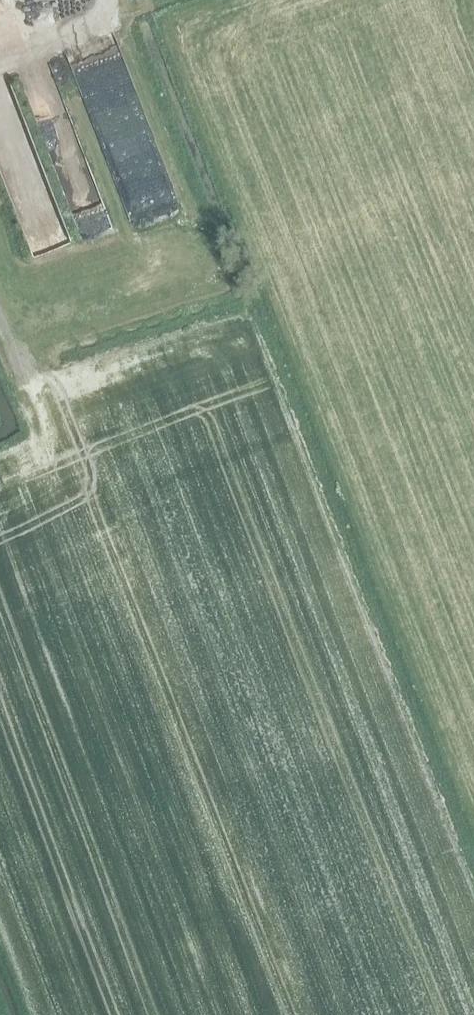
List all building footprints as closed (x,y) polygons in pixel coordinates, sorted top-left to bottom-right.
[(0,88),(0,143),(2,148),(16,143),(13,135),(27,129),(10,85),(0,88)]
